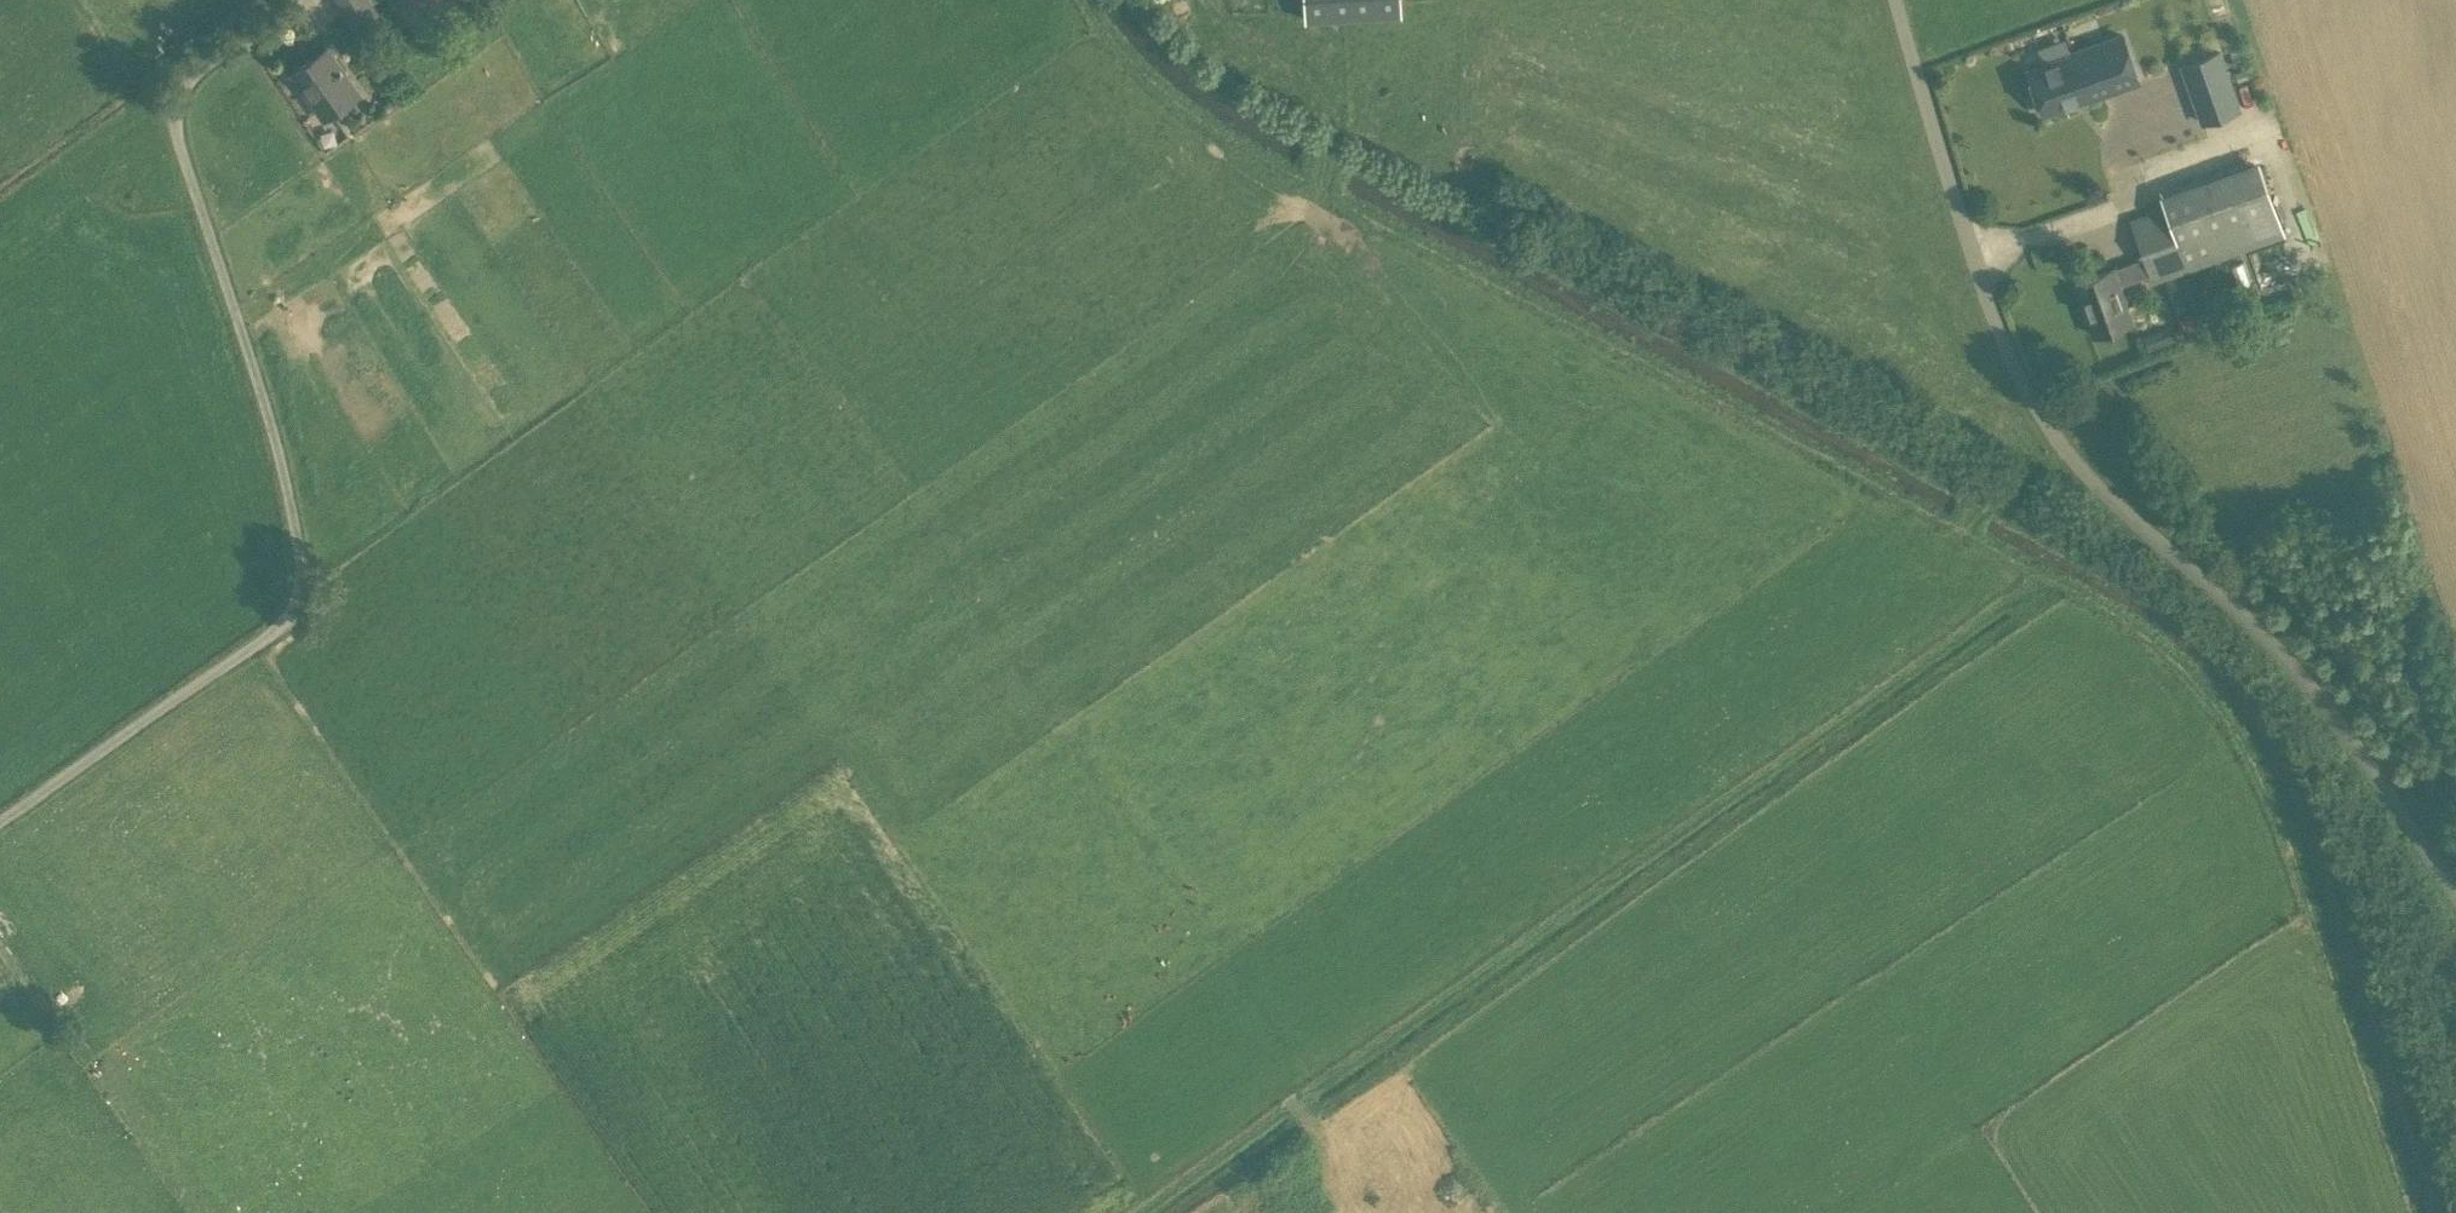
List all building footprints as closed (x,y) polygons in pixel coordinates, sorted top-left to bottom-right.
[(358,28),(381,12),(374,2),(377,0),(338,0),(358,28)] [(1400,0),(1304,0),(1304,16),(1400,11),(1400,0)] [(2138,80),(2122,34),(2073,51),(2073,53),(2028,68),(2044,111),(2088,96),(2089,97),(2138,80)] [(293,73),(324,116),(360,91),(329,48),(293,73)] [(2219,51),(2182,65),(2192,93),(2229,80),(2219,51)] [(2229,80),(2192,93),(2202,122),(2239,108),(2229,80)] [(2094,333),(2133,320),(2120,284),(2152,273),(2154,279),(2189,267),(2168,208),(2134,220),(2147,257),(2115,268),(2114,267),(2075,280),(2094,333)] [(2164,344),(2176,339),(2170,326),(2159,330),(2164,344)]
